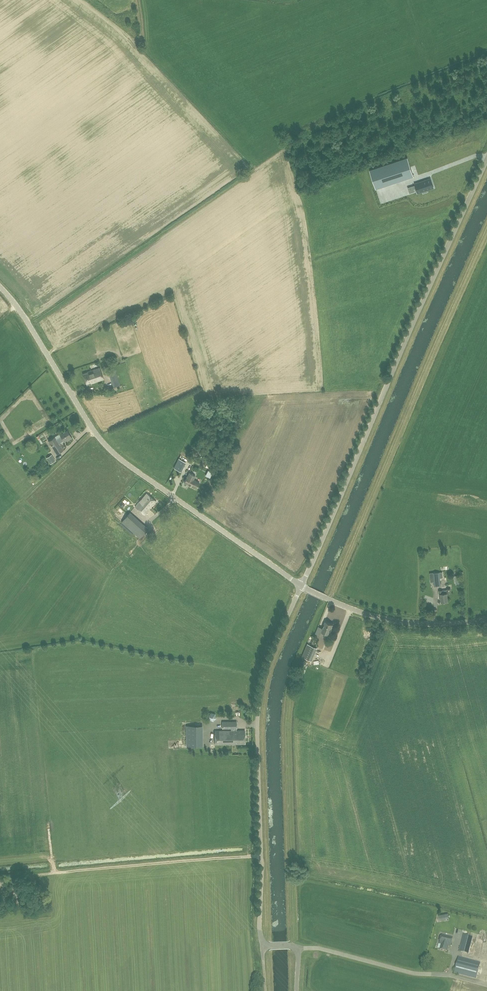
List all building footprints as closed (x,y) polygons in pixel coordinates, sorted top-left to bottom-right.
[(344,190),(383,177),(377,158),(338,170),(344,190)] [(397,193),(404,191),(401,182),(386,187),(388,196),(394,194),(393,193),(397,192),(397,193)] [(83,374),(87,385),(103,379),(99,368),(83,374)] [(113,387),(118,385),(112,369),(108,370),(113,387)] [(57,440),(55,437),(49,441),(57,454),(64,450),(61,445),(60,446),(59,443),(64,440),(64,441),(68,439),(68,440),(72,438),(67,430),(60,435),(62,437),(57,440)] [(185,462),(178,459),(174,469),(180,471),(185,462)] [(197,488),(199,483),(193,480),(195,476),(189,473),(187,477),(184,482),(197,488)] [(156,500),(147,493),(135,506),(145,514),(156,500)] [(441,585),(440,575),(440,572),(434,573),(430,573),(430,578),(434,577),(434,582),(435,586),(441,585)] [(451,593),(450,589),(447,589),(447,590),(439,591),(440,599),(441,598),(442,602),(448,601),(447,594),(451,593)] [(333,624),(325,621),(323,629),(319,627),(316,633),(323,636),(325,632),(330,635),(332,629),(331,628),(333,624)] [(308,644),(302,657),(312,661),(317,648),(308,644)] [(187,746),(201,746),(201,738),(201,730),(201,726),(187,726),(187,746)] [(245,744),(245,730),(215,731),(215,744),(245,744)] [(452,938),(442,935),(439,944),(441,944),(440,950),(447,951),(448,946),(450,946),(452,938)] [(473,937),(464,935),(459,952),(468,954),(473,937)] [(476,979),(481,963),(459,957),(454,973),(476,979)]
